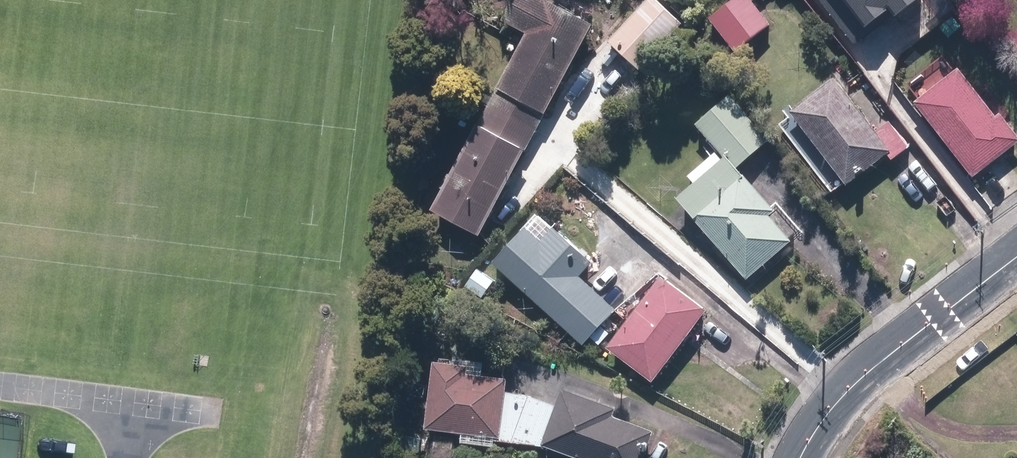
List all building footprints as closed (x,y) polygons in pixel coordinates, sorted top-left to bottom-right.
[(501,90),(547,116),(596,32),(540,0),(521,0),(507,25),(530,38),(501,90)] [(678,28),(647,0),(645,0),(604,46),(637,75),(678,28)] [(745,0),(734,0),(705,23),(732,56),(767,28),(745,0)] [(848,46),(883,18),(889,25),(917,3),(914,0),(811,0),(848,46)] [(910,107),(969,182),(1016,144),(1016,143),(996,116),(991,120),(953,72),(910,107)] [(871,134),(830,82),(785,117),(842,190),(883,158),(889,164),(907,150),(886,123),(871,134)] [(485,233),(546,122),(498,96),(437,207),(485,233)] [(726,98),(691,129),(720,161),(722,160),(733,173),(767,143),(726,98)] [(689,189),(672,204),(743,284),(788,245),(767,220),(771,216),(722,160),(718,164),(712,157),(683,182),(689,189)] [(527,230),(499,259),(587,342),(619,308),(583,275),(596,261),(557,225),(556,226),(541,212),(526,229),(527,230)] [(669,270),(613,344),(659,378),(714,305),(669,270)] [(442,357),(433,425),(468,429),(467,439),(501,443),(501,438),(548,443),(590,457),(649,457),(660,427),(621,413),(624,403),(570,383),(561,401),(534,392),(513,388),(515,375),(475,370),(476,361),(442,357)]
